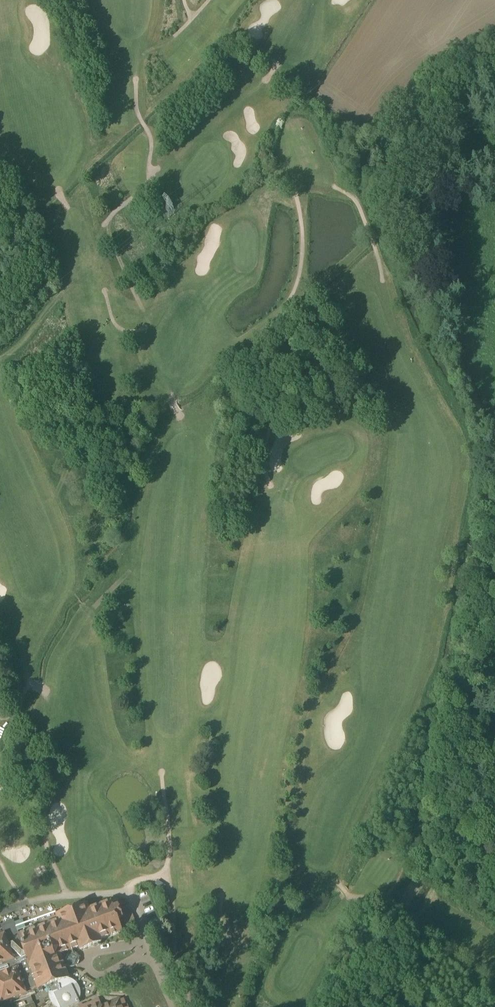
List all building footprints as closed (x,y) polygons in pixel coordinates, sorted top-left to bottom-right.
[(110,902),(89,910),(87,905),(57,915),(58,921),(19,936),(39,993),(43,991),(42,988),(56,983),(58,989),(51,993),(51,995),(51,998),(53,1002),(55,1005),(58,1006),(59,1006),(70,1006),(79,1003),(77,1000),(78,997),(79,994),(78,992),(78,989),(76,987),(74,984),(71,982),(69,981),(64,967),(69,965),(70,963),(75,965),(78,959),(73,957),(74,955),(72,950),(79,947),(81,950),(101,943),(100,940),(122,932),(117,920),(122,918),(117,907),(113,909),(110,902)] [(4,936),(0,937),(0,965),(13,960),(4,936)] [(0,976),(0,1000),(1,1003),(25,994),(17,970),(0,976)]
